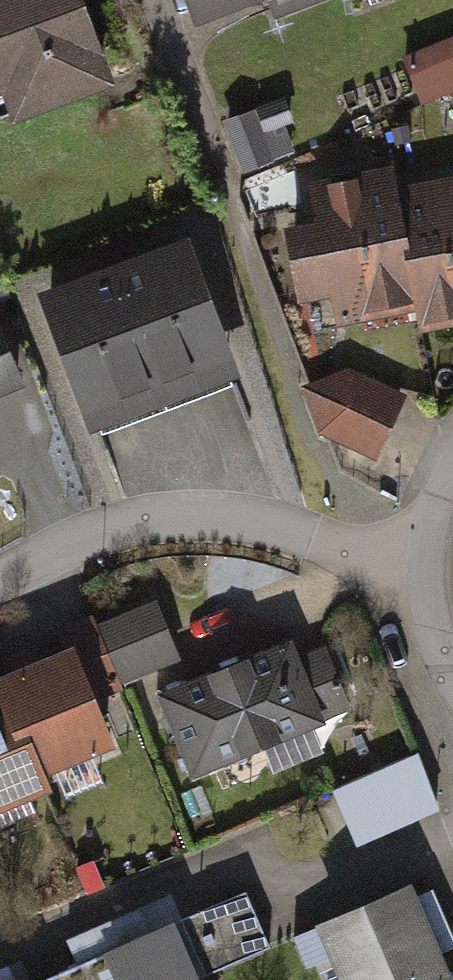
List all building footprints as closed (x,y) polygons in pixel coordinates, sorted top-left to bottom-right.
[(5,128),(109,90),(73,0),(0,0),(0,120),(5,128)] [(183,23),(248,0),(175,0),(183,23)] [(391,60),(412,105),(442,94),(452,132),(452,34),(391,60)] [(213,122),(233,175),(286,155),(276,127),(284,123),(275,99),(213,122)] [(324,334),(406,318),(395,262),(399,261),(386,192),(382,172),(296,189),(303,229),(318,305),(324,334)] [(386,192),(399,261),(395,262),(406,318),(410,339),(452,331),(452,179),(386,192)] [(303,229),(272,235),(286,311),(318,305),(303,229)] [(103,268),(157,406),(232,376),(178,239),(103,268)] [(27,297),(82,435),(157,406),(103,268),(27,297)] [(14,389),(0,358),(0,395),(14,389)] [(330,451),(389,474),(421,405),(349,382),(313,396),(330,451)] [(143,605),(84,629),(109,690),(168,666),(143,605)] [(81,620),(44,635),(53,656),(61,652),(84,708),(112,696),(109,690),(84,629),(81,620)] [(281,646),(146,699),(180,785),(315,731),(313,725),(286,659),(281,646)] [(339,714),(312,649),(286,659),(313,725),(339,714)] [(0,677),(0,743),(4,752),(20,745),(36,785),(104,757),(84,708),(61,652),(53,656),(0,677)] [(36,785),(20,745),(4,752),(0,743),(0,819),(43,801),(36,785)] [(322,796),(346,850),(430,812),(406,758),(322,796)] [(402,890),(307,930),(328,979),(423,979),(438,974),(402,890)] [(163,928),(185,979),(193,979),(261,950),(237,895),(163,928)] [(127,916),(54,947),(65,971),(137,939),(127,916)] [(43,979),(185,979),(163,928),(137,939),(65,971),(43,979)]
